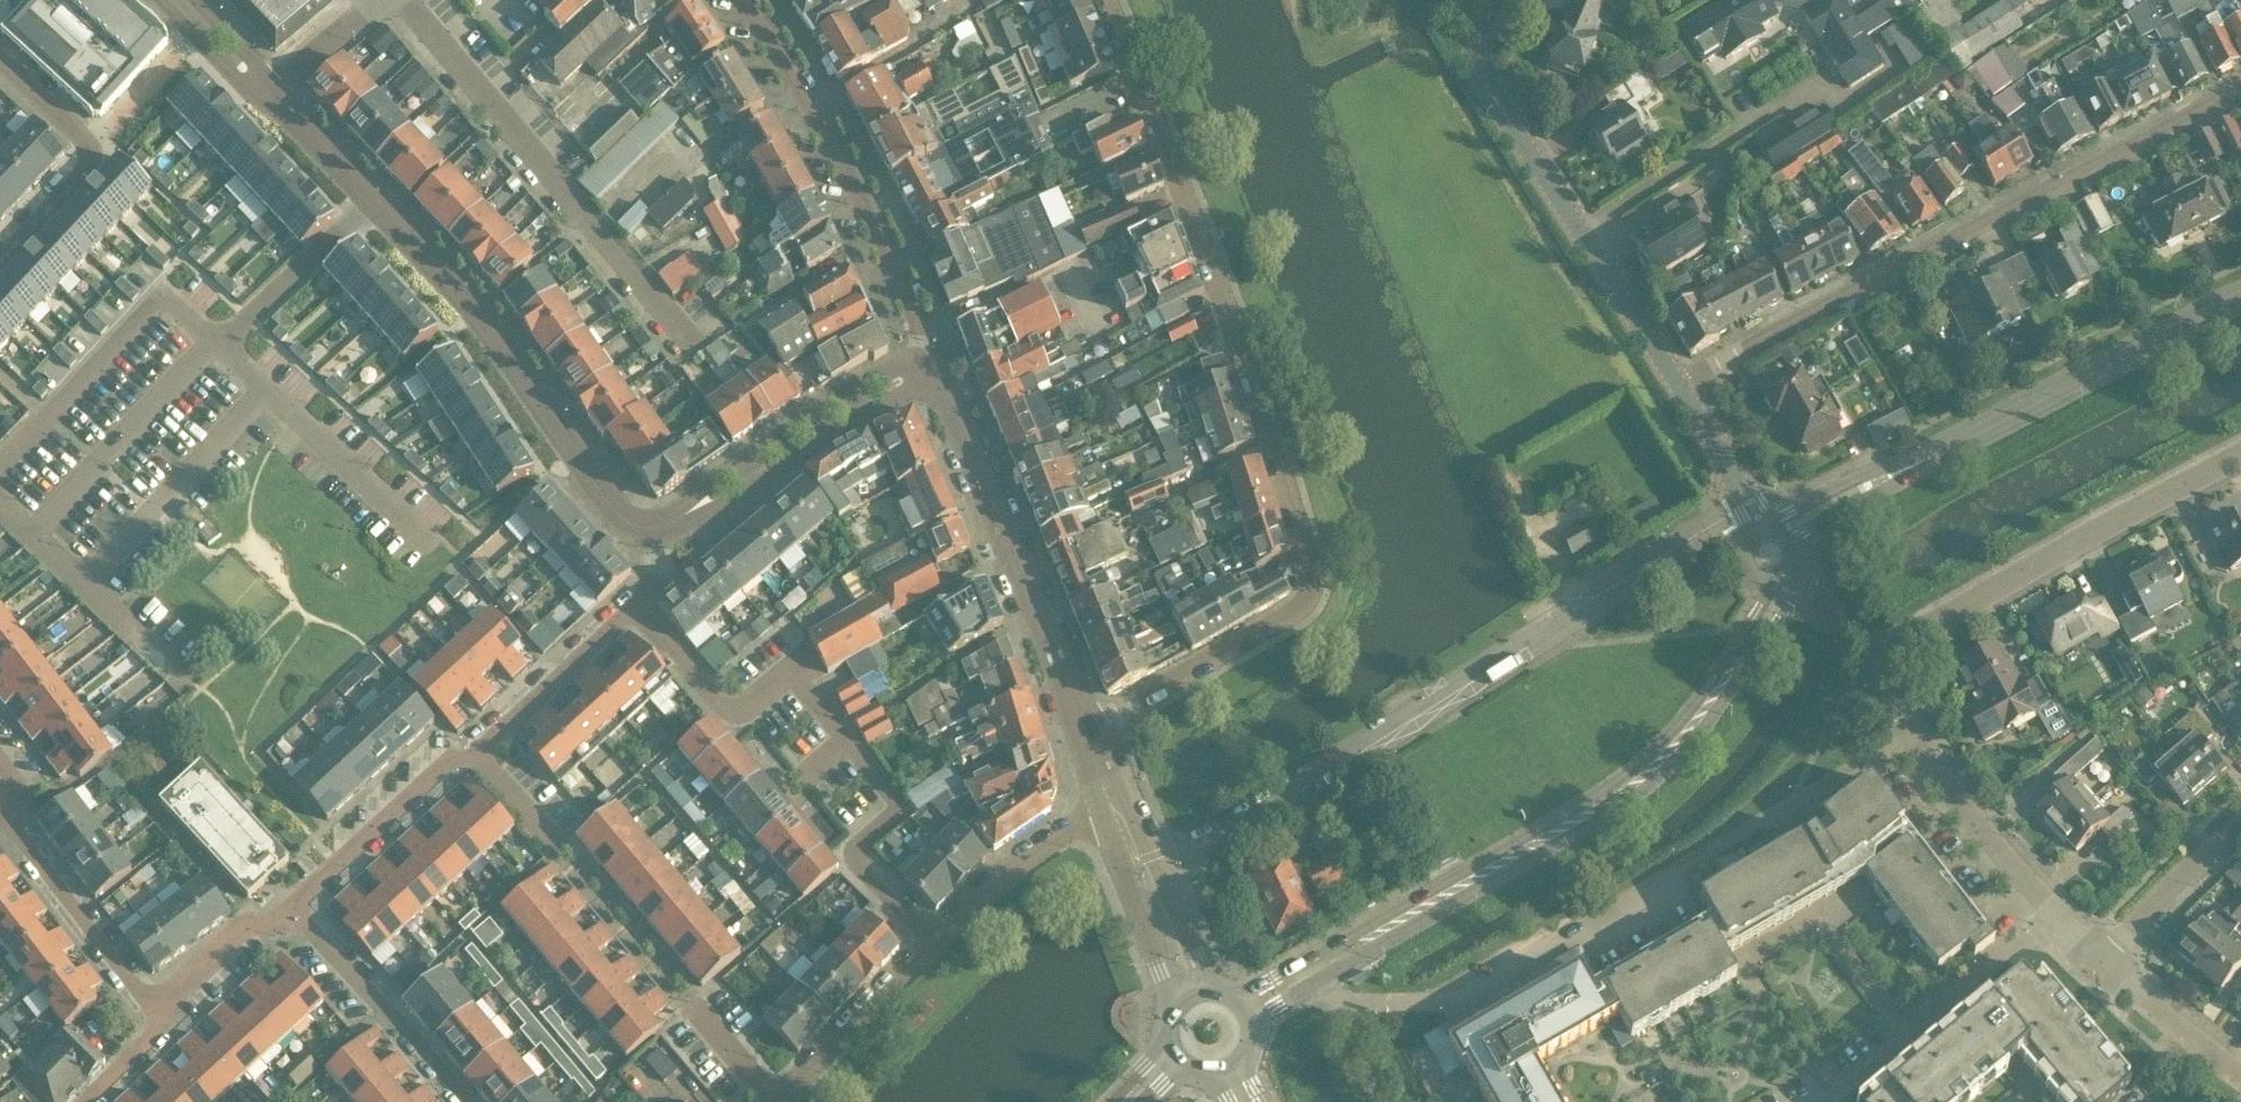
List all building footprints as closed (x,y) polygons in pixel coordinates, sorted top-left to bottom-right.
[(0,7),(0,32),(93,118),(101,119),(168,45),(169,39),(126,0),(6,0),(0,7)] [(276,53),(339,0),(226,0),(276,53)] [(547,16),(562,0),(532,0),(547,16)] [(596,2),(561,34),(563,36),(537,60),(561,87),(586,63),(598,77),(647,33),(642,27),(674,0),(598,0),(596,2)] [(547,16),(547,17),(546,18),(561,34),(596,2),(595,0),(596,0),(562,0),(547,16)] [(792,5),(804,23),(840,0),(800,0),(792,5)] [(871,0),(840,0),(804,23),(814,37),(815,39),(862,11),(873,4),(871,0)] [(862,11),(875,36),(828,62),(838,80),(871,62),(870,60),(884,52),(908,39),(907,30),(908,29),(903,19),(924,5),(928,12),(947,0),(880,0),(874,4),(873,4),(862,11)] [(986,11),(1005,0),(980,0),(986,11)] [(1036,3),(1042,1),(1043,3),(1047,14),(1080,0),(1034,0),(1036,3)] [(1047,14),(1055,31),(1093,16),(1092,15),(1086,0),(1080,0),(1047,14)] [(1550,67),(1579,79),(1601,27),(1611,31),(1617,17),(1600,10),(1604,0),(1578,0),(1550,67)] [(1682,29),(1704,63),(1722,52),(1726,59),(1765,34),(1760,27),(1779,15),(1771,2),(1769,0),(1728,0),(1682,29)] [(1918,0),(1881,0),(1883,3),(1855,20),(1842,0),(1820,0),(1810,7),(1786,0),(1769,0),(1771,2),(1802,11),(1849,87),(1883,65),(1864,35),(1893,18),(1897,24),(1909,15),(1923,7),(1918,0)] [(1909,17),(1932,41),(1935,39),(1954,26),(1962,21),(1948,0),(1933,0),(1909,15),(1909,17)] [(1954,26),(1935,39),(1962,71),(1973,65),(1970,62),(2023,28),(2015,15),(2037,0),(2003,0),(2003,1),(1958,30),(1954,26)] [(2177,22),(2181,20),(2198,11),(2211,36),(2200,41),(2217,73),(2239,61),(2206,0),(2165,0),(2174,16),(2173,16),(2177,22)] [(2240,60),(2240,20),(2235,23),(2226,7),(2223,8),(2219,0),(2209,0),(2240,60)] [(2177,22),(2173,16),(2161,22),(2149,1),(2126,15),(2128,17),(2133,26),(2141,40),(2155,32),(2168,58),(2184,90),(2206,79),(2177,22)] [(633,100),(645,114),(669,91),(671,92),(695,69),(692,65),(722,43),(698,6),(665,28),(675,42),(648,62),(620,87),(633,100)] [(875,36),(862,11),(815,39),(828,62),(875,36)] [(1093,16),(1055,31),(1047,34),(1056,54),(1101,35),(1093,16)] [(2133,26),(2128,17),(2114,25),(2119,33),(2133,26)] [(958,43),(951,55),(956,61),(982,47),(969,21),(952,31),(958,43)] [(1010,21),(1000,25),(1011,51),(1021,47),(1010,21)] [(1893,28),(1901,40),(1912,33),(1903,22),(1893,28)] [(372,51),(381,59),(397,42),(383,28),(367,43),(374,50),(372,51)] [(2107,34),(2095,42),(2101,51),(2113,43),(2107,34)] [(1101,35),(1056,54),(1063,72),(1108,53),(1101,35)] [(2019,83),(2026,78),(2008,51),(2020,44),(2016,38),(2004,45),(1972,68),(1993,99),(2018,81),(2019,83)] [(1024,67),(1034,63),(1028,49),(1018,53),(1024,67)] [(1108,53),(1063,72),(1070,89),(1115,70),(1108,53)] [(1662,79),(1688,66),(1682,53),(1655,66),(1662,79)] [(2074,55),(2061,63),(2067,72),(2079,64),(2074,55)] [(692,114),(746,81),(730,56),(697,76),(707,91),(686,104),(692,114)] [(1929,68),(1942,85),(1949,94),(1954,90),(1947,81),(1959,72),(1944,57),(1929,68)] [(916,112),(868,136),(870,140),(886,172),(888,177),(1019,109),(1025,122),(1038,116),(1014,59),(916,112)] [(327,109),(360,78),(343,60),(310,91),(327,109)] [(396,83),(403,73),(387,61),(380,71),(396,83)] [(890,67),(847,95),(858,116),(935,72),(929,62),(897,80),(890,67)] [(2123,65),(2146,109),(2170,97),(2152,62),(2129,74),(2124,65),(2123,65)] [(1034,63),(1024,67),(1029,79),(1039,75),(1034,63)] [(2123,65),(2100,77),(2123,121),(2146,109),(2123,65)] [(417,67),(396,86),(408,99),(429,79),(417,67)] [(1927,69),(1908,83),(1921,99),(1927,107),(1932,103),(1929,99),(1927,96),(1931,93),(1940,86),(1942,85),(1929,68),(1927,69)] [(935,72),(858,116),(868,136),(916,112),(910,102),(942,84),(935,72)] [(2037,73),(2027,80),(2035,94),(2044,89),(2053,85),(2052,83),(2044,86),(2037,73)] [(1613,113),(1589,128),(1608,160),(1613,157),(1619,166),(1649,147),(1639,132),(1649,126),(1639,109),(1655,99),(1641,77),(1605,100),(1613,113)] [(2123,121),(2100,77),(2083,86),(2088,95),(2081,99),(2099,133),(2122,121),(2122,122),(2123,121)] [(175,105),(172,108),(189,127),(221,96),(204,78),(185,96),(183,94),(174,103),(175,105)] [(377,95),(360,78),(327,109),(344,126),(377,95)] [(746,81),(692,114),(680,122),(687,129),(697,123),(698,124),(719,111),(729,127),(762,107),(746,81)] [(1921,99),(1908,83),(1871,108),(1883,125),(1887,122),(1921,99)] [(2053,85),(2044,89),(2074,146),(2092,137),(2074,100),(2064,106),(2059,97),(2053,85)] [(2006,121),(2025,108),(2011,89),(1991,103),(2006,121)] [(2033,104),(2032,110),(2032,111),(2055,156),(2074,146),(2044,89),(2035,94),(2029,97),(2030,99),(2033,104)] [(1045,90),(1035,93),(1040,106),(1050,103),(1045,90)] [(377,95),(344,126),(360,143),(393,112),(377,95)] [(221,96),(189,127),(205,144),(238,114),(221,96)] [(651,112),(669,131),(679,121),(661,103),(651,112)] [(1791,159),(1837,128),(1831,119),(1823,106),(1759,149),(1773,170),(1791,159)] [(596,164),(640,121),(626,107),(583,149),(596,164)] [(1019,109),(888,177),(901,200),(912,221),(946,204),(989,183),(1006,174),(1022,166),(1034,160),(1041,155),(1039,152),(1025,122),(1019,109)] [(410,130),(393,112),(360,143),(377,161),(410,130)] [(642,121),(660,140),(669,131),(651,112),(642,121)] [(238,114),(205,144),(222,162),(254,131),(238,114)] [(1985,116),(1977,121),(2013,175),(2032,163),(2011,131),(2000,138),(1985,116)] [(2211,129),(2232,167),(2240,162),(2240,136),(2231,118),(2211,129)] [(1115,120),(1071,141),(1079,157),(1093,150),(1102,168),(1147,146),(1135,123),(1120,130),(1115,120)] [(633,130),(651,149),(660,140),(642,121),(633,130)] [(751,165),(784,145),(770,121),(737,140),(751,165)] [(2013,175),(1977,121),(1969,126),(1984,148),(1974,155),(1995,187),(2013,175)] [(34,123),(17,141),(50,172),(67,154),(34,123)] [(2210,128),(2190,139),(2205,166),(2225,156),(2210,128)] [(410,130),(377,161),(393,178),(426,147),(410,130)] [(633,130),(623,139),(642,158),(651,149),(633,130)] [(254,131),(222,162),(238,179),(271,149),(254,131)] [(1822,158),(1841,146),(1831,134),(1813,145),(1820,156),(1822,158)] [(614,148),(633,167),(642,158),(623,139),(614,148)] [(50,172),(17,141),(1,158),(33,189),(50,172)] [(1868,151),(1862,144),(1848,154),(1853,161),(1882,198),(1890,193),(1889,192),(1896,187),(1868,151)] [(784,145),(784,146),(751,165),(765,189),(797,170),(784,145)] [(1802,173),(1807,170),(1804,166),(1820,156),(1813,145),(1793,159),(1802,173)] [(1962,175),(1974,168),(1957,145),(1946,153),(1962,175)] [(443,165),(426,147),(393,178),(410,196),(443,165)] [(605,157),(623,176),(633,167),(614,148),(605,157)] [(1956,180),(1940,158),(1932,148),(1913,162),(1946,205),(1965,191),(1956,180)] [(271,149),(238,179),(255,197),(287,166),(271,149)] [(143,168),(149,161),(141,153),(134,160),(143,168)] [(596,166),(614,185),(623,176),(605,157),(596,166)] [(1,158),(0,159),(0,190),(17,206),(33,189),(1,158)] [(122,159),(106,176),(138,207),(155,189),(122,159)] [(1778,168),(1788,183),(1802,174),(1791,159),(1778,168)] [(1152,160),(1115,176),(1126,203),(1164,187),(1152,160)] [(287,166),(255,197),(271,214),(304,184),(287,166)] [(614,185),(596,166),(587,175),(605,194),(614,185)] [(1022,166),(1006,174),(1011,183),(1012,186),(1028,178),(1026,175),(1022,166)] [(1788,183),(1778,168),(1764,177),(1775,192),(1788,183)] [(151,176),(160,184),(167,177),(158,169),(151,176)] [(780,216),(812,195),(797,170),(765,189),(780,216)] [(433,221),(466,190),(449,172),(416,203),(433,221)] [(605,194),(587,175),(578,184),(596,203),(605,194)] [(106,176),(90,193),(123,223),(138,207),(106,176)] [(1889,192),(1915,230),(1925,223),(1929,224),(1936,219),(1936,216),(1939,214),(1913,176),(1896,187),(1889,192)] [(167,177),(160,184),(168,192),(175,185),(167,177)] [(2179,178),(2171,182),(2196,232),(2231,215),(2215,183),(2190,196),(2188,191),(2185,192),(2179,178)] [(683,181),(641,223),(655,237),(662,232),(663,233),(694,202),(695,193),(683,181)] [(2196,232),(2171,182),(2163,186),(2170,200),(2168,201),(2170,206),(2146,218),(2161,249),(2196,232)] [(946,204),(912,221),(913,222),(916,221),(927,242),(978,221),(973,211),(992,201),(987,190),(991,188),(989,183),(946,204)] [(304,184),(271,214),(288,232),(320,201),(304,184)] [(1859,208),(1887,245),(1904,236),(1874,196),(1867,202),(1855,186),(1847,192),(1859,208)] [(0,224),(17,206),(0,190),(0,223),(0,224)] [(466,190),(433,221),(450,238),(483,207),(466,190)] [(715,205),(703,212),(726,254),(750,241),(722,191),(711,197),(715,205)] [(935,258),(927,262),(945,304),(947,309),(1013,280),(1016,286),(1041,275),(1066,262),(1087,252),(1085,249),(1077,232),(1076,229),(1059,191),(981,227),(978,221),(927,242),(935,258)] [(1859,208),(1847,192),(1838,198),(1841,202),(1835,207),(1844,219),(1870,254),(1887,245),(1859,208)] [(90,193),(75,210),(107,240),(123,223),(90,193)] [(812,195),(780,216),(758,231),(774,256),(776,255),(826,223),(812,195)] [(2095,195),(2069,209),(2086,241),(2112,227),(2095,195)] [(1690,224),(1699,219),(1687,200),(1659,217),(1666,228),(1636,247),(1641,254),(1637,260),(1645,271),(1651,271),(1657,281),(1706,250),(1690,224)] [(320,201),(288,232),(305,250),(337,220),(320,201)] [(186,209),(195,217),(202,210),(193,202),(186,209)] [(1130,205),(1076,229),(1077,232),(1085,249),(1139,225),(1130,205)] [(483,207),(450,238),(466,256),(499,224),(483,207)] [(637,208),(617,227),(626,236),(645,218),(637,208)] [(1172,209),(1117,236),(1156,315),(1180,303),(1204,291),(1172,209)] [(75,210),(59,226),(92,256),(107,240),(75,210)] [(210,218),(202,210),(195,217),(204,225),(210,218)] [(543,215),(538,220),(516,242),(518,245),(530,238),(536,232),(538,231),(552,224),(543,215)] [(1810,220),(1835,272),(1844,267),(1848,268),(1853,265),(1854,262),(1857,260),(1840,226),(1826,233),(1818,216),(1810,220)] [(1785,233),(1779,220),(1770,225),(1776,238),(1785,233)] [(1835,272),(1810,220),(1799,226),(1807,243),(1795,249),(1812,284),(1814,282),(1819,284),(1824,281),(1826,276),(1835,272)] [(826,223),(776,255),(777,257),(785,252),(786,255),(794,251),(806,270),(838,250),(826,223)] [(184,231),(192,240),(199,233),(190,224),(184,231)] [(516,242),(499,224),(466,256),(482,273),(516,242)] [(59,226),(44,243),(76,273),(92,256),(59,226)] [(2071,253),(2045,266),(2062,300),(2090,286),(2086,277),(2098,271),(2076,227),(2062,235),(2071,253)] [(1732,260),(1741,277),(1758,311),(1766,307),(1773,308),(1778,305),(1779,299),(1780,299),(1764,268),(1769,266),(1751,232),(1742,237),(1759,268),(1750,273),(1740,256),(1732,260)] [(1785,233),(1776,238),(1785,254),(1773,261),(1790,295),(1791,294),(1796,295),(1802,292),(1803,288),(1812,284),(1795,249),(1792,244),(1786,233),(1785,233)] [(358,242),(325,272),(342,290),(375,261),(358,242)] [(516,242),(482,273),(500,291),(533,260),(518,245),(516,242)] [(44,243),(28,259),(61,290),(76,273),(44,243)] [(146,254),(155,262),(162,255),(153,247),(146,254)] [(204,258),(196,250),(189,257),(198,265),(204,258)] [(696,278),(703,272),(689,253),(658,277),(672,296),(695,278),(696,278)] [(162,255),(155,262),(164,270),(170,263),(162,255)] [(792,280),(777,257),(776,255),(774,256),(750,271),(767,292),(770,293),(792,280)] [(1758,311),(1741,277),(1728,284),(1713,256),(1704,261),(1709,272),(1736,322),(1744,318),(1751,320),(1756,317),(1756,311),(1758,311)] [(2018,289),(2035,280),(2022,256),(2005,265),(2018,289)] [(28,259),(13,276),(45,306),(61,290),(28,259)] [(375,261),(342,290),(358,308),(391,279),(375,261)] [(1996,284),(1950,308),(1957,322),(1969,316),(1982,341),(2020,322),(2017,318),(2030,311),(2018,289),(2005,265),(1990,272),(1996,284)] [(704,272),(703,272),(696,278),(711,299),(727,287),(712,266),(704,272)] [(815,319),(861,294),(848,267),(847,266),(802,294),(815,319)] [(1682,272),(1664,283),(1672,295),(1690,284),(1682,272)] [(1709,294),(1698,300),(1718,336),(1726,331),(1729,326),(1736,322),(1709,272),(1700,277),(1709,294)] [(505,299),(519,319),(556,293),(542,273),(505,299)] [(223,289),(230,282),(221,274),(215,281),(223,289)] [(0,289),(0,295),(30,323),(45,306),(13,276),(0,289)] [(391,279),(358,308),(374,326),(407,296),(391,279)] [(122,280),(115,287),(124,295),(130,288),(122,280)] [(230,282),(223,289),(232,297),(239,290),(230,282)] [(1134,282),(1116,290),(1126,314),(1144,307),(1134,282)] [(1035,337),(1036,339),(1060,326),(1040,286),(997,306),(953,323),(971,368),(1035,337)] [(130,288),(124,295),(133,303),(139,296),(130,288)] [(519,319),(533,339),(570,313),(556,293),(519,319)] [(861,294),(815,319),(806,325),(792,301),(760,322),(774,348),(785,364),(813,348),(872,319),(861,294)] [(14,339),(30,323),(0,295),(0,326),(14,339)] [(407,296),(374,326),(390,344),(423,314),(407,296)] [(1698,300),(1697,298),(1667,315),(1690,357),(1720,340),(1718,336),(1698,300)] [(1156,315),(1163,328),(1187,316),(1180,303),(1156,315)] [(91,313),(84,320),(93,328),(99,321),(91,313)] [(533,339),(547,359),(584,333),(570,313),(533,339)] [(423,314),(390,344),(407,363),(440,333),(423,314)] [(101,336),(108,329),(99,321),(93,328),(101,336)] [(835,344),(817,355),(827,375),(818,380),(822,387),(867,360),(873,361),(887,353),(874,324),(835,344)] [(14,339),(0,326),(0,354),(14,339)] [(273,335),(282,344),(288,337),(280,328),(273,335)] [(597,353),(584,333),(547,359),(560,379),(597,353)] [(1044,358),(1036,339),(1035,337),(971,368),(983,397),(1064,358),(1060,350),(1044,358)] [(299,360),(306,353),(297,345),(290,352),(299,360)] [(62,361),(68,354),(60,346),(53,353),(62,361)] [(456,350),(419,374),(433,395),(470,371),(456,350)] [(306,353),(299,360),(308,368),(314,361),(306,353)] [(560,379),(574,398),(611,373),(597,353),(560,379)] [(70,369),(77,362),(68,354),(62,361),(70,369)] [(1064,359),(1064,358),(983,397),(990,415),(1037,392),(1035,387),(1077,367),(1072,356),(1064,359)] [(1176,393),(1182,408),(1237,391),(1231,373),(1227,374),(1221,357),(1200,364),(1206,381),(1190,386),(1190,388),(1176,393)] [(753,374),(779,411),(803,395),(782,365),(772,372),(767,364),(753,374)] [(1814,398),(1828,390),(1821,377),(1802,388),(1792,370),(1762,388),(1777,414),(1781,411),(1787,422),(1817,404),(1814,398)] [(470,371),(433,395),(446,415),(483,391),(470,371)] [(574,398),(588,418),(625,393),(611,373),(574,398)] [(753,374),(730,390),(755,427),(779,411),(753,374)] [(341,386),(332,378),(326,385),(334,393),(341,386)] [(33,391),(42,400),(48,393),(40,384),(33,391)] [(341,386),(334,393),(343,401),(350,394),(341,386)] [(1039,395),(1037,392),(990,415),(997,433),(1045,410),(1043,405),(1058,398),(1054,388),(1039,395)] [(755,427),(730,390),(706,406),(732,443),(755,427)] [(1817,404),(1787,422),(1807,455),(1842,434),(1833,419),(1842,414),(1828,390),(1814,398),(1817,404)] [(483,391),(446,415),(459,436),(496,411),(483,391)] [(1237,391),(1182,408),(1189,427),(1201,422),(1243,409),(1237,391)] [(602,438),(608,434),(639,413),(637,411),(625,393),(588,418),(602,438)] [(1045,410),(997,433),(1004,450),(1063,422),(1059,413),(1064,411),(1061,405),(1046,412),(1045,410)] [(1143,411),(1148,421),(1162,416),(1157,405),(1143,411)] [(608,434),(622,454),(659,428),(645,406),(637,411),(639,413),(608,434)] [(1207,440),(1248,427),(1243,409),(1201,422),(1207,440)] [(496,411),(459,436),(472,456),(509,431),(496,411)] [(834,454),(831,455),(848,480),(880,461),(882,462),(923,439),(912,411),(877,429),(884,447),(874,451),(866,436),(834,454)] [(1148,421),(1157,440),(1172,433),(1173,433),(1166,414),(1162,416),(1148,421)] [(383,426),(375,418),(368,425),(377,433),(383,426)] [(673,447),(636,473),(651,494),(652,494),(657,500),(664,496),(665,497),(686,482),(685,481),(729,450),(709,422),(673,447)] [(1064,424),(1063,422),(1004,450),(1010,466),(1059,442),(1056,436),(1068,429),(1065,424),(1064,424)] [(383,426),(377,433),(385,441),(392,434),(383,426)] [(1214,461),(1254,445),(1248,427),(1207,440),(1196,444),(1202,465),(1214,461)] [(659,428),(622,454),(636,473),(673,447),(659,428)] [(509,431),(472,456),(486,476),(523,451),(509,431)] [(1165,456),(1179,450),(1175,441),(1172,433),(1157,440),(1165,456)] [(1060,444),(1059,442),(1010,466),(1017,482),(1068,459),(1065,455),(1084,445),(1080,436),(1060,444)] [(880,461),(848,480),(835,488),(851,511),(861,506),(851,490),(891,468),(898,485),(899,485),(933,466),(923,439),(882,462),(880,461)] [(1069,463),(1068,459),(1017,482),(1023,499),(1098,466),(1095,459),(1103,456),(1099,449),(1069,463)] [(1165,456),(1162,457),(1167,469),(1168,469),(1172,478),(1187,472),(1179,450),(1165,456)] [(523,451),(486,476),(499,497),(536,472),(523,451)] [(419,460),(411,452),(404,459),(413,467),(419,460)] [(848,480),(831,455),(806,472),(837,519),(851,511),(835,488),(848,480)] [(419,460),(413,467),(421,475),(428,468),(419,460)] [(1265,479),(1259,461),(1227,474),(1229,482),(1210,489),(1208,484),(1188,493),(1187,498),(1192,508),(1233,494),(1265,479)] [(933,466),(899,485),(906,500),(894,506),(913,539),(956,516),(933,466)] [(1098,466),(1023,499),(1029,513),(1106,481),(1099,466),(1098,466)] [(1168,469),(1167,469),(1142,478),(1146,487),(1160,482),(1160,483),(1172,478),(1168,469)] [(1276,515),(1265,479),(1233,494),(1236,501),(1210,513),(1214,523),(1239,512),(1244,529),(1276,515)] [(1106,481),(1029,513),(1035,529),(1086,507),(1084,502),(1110,490),(1106,481)] [(804,482),(785,498),(814,532),(833,516),(804,482)] [(1160,483),(1160,482),(1146,487),(1147,489),(1124,498),(1131,515),(1168,501),(1160,483)] [(456,494),(447,485),(440,493),(449,501),(456,494)] [(532,535),(565,504),(549,486),(516,516),(532,535)] [(456,494),(449,501),(458,509),(464,502),(456,494)] [(814,532),(785,498),(767,513),(796,548),(814,532)] [(1640,523),(1662,508),(1656,499),(1634,514),(1640,523)] [(193,503),(180,513),(208,547),(222,536),(193,503)] [(565,504),(532,535),(549,552),(582,522),(565,504)] [(1035,529),(1045,553),(1082,535),(1081,531),(1079,528),(1098,521),(1093,510),(1088,512),(1088,510),(1086,507),(1035,529)] [(1178,519),(1194,551),(1208,544),(1192,512),(1178,519)] [(767,513),(748,528),(777,563),(796,548),(767,513)] [(1276,515),(1244,529),(1241,530),(1244,540),(1229,546),(1230,549),(1215,555),(1219,563),(1231,558),(1283,536),(1276,515)] [(2219,528),(2230,549),(2224,552),(2234,571),(2240,567),(2240,518),(2240,516),(2237,518),(2235,515),(2222,522),(2224,525),(2219,528)] [(1587,519),(1560,535),(1574,557),(1601,541),(1587,519)] [(598,539),(582,522),(549,552),(565,570),(598,539)] [(959,522),(926,537),(937,564),(971,549),(959,522)] [(1082,535),(1045,553),(1058,583),(1069,605),(1120,581),(1116,572),(1104,577),(1100,569),(1128,557),(1112,523),(1082,535)] [(748,528),(730,544),(759,578),(777,563),(748,528)] [(1180,528),(1148,543),(1159,567),(1192,551),(1180,528)] [(1290,557),(1283,536),(1231,558),(1237,571),(1252,564),(1254,572),(1275,563),(1290,557)] [(598,539),(565,570),(581,587),(614,557),(598,539)] [(759,578),(730,544),(712,559),(741,594),(759,578)] [(876,595),(854,608),(808,636),(828,675),(883,643),(874,625),(890,616),(940,589),(925,560),(912,566),(902,545),(860,566),(862,569),(861,570),(876,595)] [(1202,565),(1211,560),(1207,551),(1198,555),(1202,565)] [(2131,614),(2120,620),(2132,643),(2157,630),(2151,618),(2184,601),(2175,584),(2184,580),(2185,576),(2185,575),(2179,564),(2176,565),(2170,553),(2143,568),(2141,567),(2139,567),(2138,567),(2136,568),(2135,569),(2134,570),(2133,571),(2133,573),(2132,574),(2133,576),(2133,577),(2134,579),(2135,580),(2137,580),(2138,581),(2143,590),(2123,600),(2131,614)] [(631,575),(614,557),(581,587),(598,605),(631,575)] [(1293,566),(1290,557),(1275,563),(1279,573),(1293,566)] [(480,559),(467,571),(478,583),(491,571),(480,559)] [(712,559),(693,575),(722,609),(741,594),(712,559)] [(1211,560),(1202,565),(1207,574),(1216,570),(1211,560)] [(876,595),(861,570),(839,584),(854,608),(876,595)] [(1210,642),(1175,581),(1172,574),(1163,579),(1179,609),(1170,614),(1192,652),(1210,642)] [(693,575),(675,590),(704,625),(722,609),(693,575)] [(458,576),(444,590),(454,600),(469,587),(458,576)] [(1210,642),(1227,632),(1206,595),(1197,600),(1197,599),(1184,576),(1175,581),(1210,642)] [(1232,595),(1247,621),(1274,605),(1273,604),(1290,595),(1280,577),(1249,594),(1245,587),(1245,588),(1232,595)] [(1230,592),(1232,595),(1245,588),(1239,578),(1231,583),(1226,586),(1230,592)] [(494,580),(484,588),(494,601),(504,592),(494,580)] [(978,613),(980,616),(995,607),(984,582),(925,617),(937,637),(978,613)] [(1232,595),(1230,592),(1226,586),(1226,585),(1206,595),(1227,632),(1247,621),(1232,595)] [(1143,598),(1143,597),(1139,588),(1130,592),(1119,597),(1115,589),(1071,609),(1078,625),(1143,598)] [(798,606),(806,599),(806,597),(799,589),(790,597),(798,606)] [(704,625),(675,590),(656,606),(685,641),(704,625)] [(514,591),(498,605),(510,618),(525,603),(514,591)] [(1156,591),(1143,597),(1143,598),(1078,625),(1086,644),(1130,624),(1127,615),(1160,601),(1156,591)] [(2036,626),(2035,630),(2035,635),(2038,639),(2041,642),(2046,643),(2050,641),(2058,655),(2100,632),(2102,636),(2116,629),(2102,603),(2089,611),(2082,598),(2040,621),(2041,624),(2036,626)] [(436,599),(427,606),(436,618),(445,611),(436,599)] [(779,603),(775,607),(781,615),(786,611),(781,604),(779,603)] [(980,616),(978,613),(937,637),(949,657),(1002,626),(995,607),(980,616)] [(16,627),(2,608),(0,610),(0,639),(16,627)] [(475,626),(521,676),(529,669),(512,651),(521,643),(492,611),(475,626)] [(420,612),(412,620),(424,633),(432,626),(420,612)] [(527,637),(540,625),(529,613),(516,624),(527,637)] [(1130,624),(1086,644),(1093,661),(1171,626),(1166,617),(1133,633),(1130,624)] [(771,630),(762,619),(749,630),(758,640),(771,630)] [(540,625),(527,637),(543,654),(557,642),(542,625),(541,626),(540,625)] [(475,626),(459,641),(489,672),(497,665),(514,682),(521,676),(475,626)] [(1176,636),(1171,626),(1093,661),(1100,679),(1152,654),(1148,647),(1152,645),(1153,646),(1176,636)] [(16,627),(0,639),(0,668),(30,645),(16,627)] [(618,669),(649,702),(671,681),(628,634),(619,642),(632,656),(618,669)] [(743,634),(730,645),(739,657),(752,645),(744,635),(743,634)] [(392,639),(380,649),(389,660),(390,659),(401,673),(409,666),(397,652),(401,649),(392,639)] [(979,682),(1017,665),(1008,640),(961,667),(968,685),(978,680),(979,682)] [(459,641),(444,655),(489,705),(497,698),(481,680),(489,672),(459,641)] [(717,641),(699,656),(700,657),(716,676),(717,675),(718,675),(734,661),(717,641)] [(0,668),(0,673),(4,679),(0,682),(0,696),(43,663),(30,645),(0,668)] [(1970,660),(1968,661),(1990,701),(1970,712),(1971,714),(1973,713),(1987,738),(1985,739),(1986,741),(2054,704),(2039,678),(2024,686),(2015,670),(2011,672),(1997,645),(1995,647),(1996,649),(1971,662),(1970,660)] [(1152,654),(1100,679),(1106,695),(1107,694),(1111,696),(1112,697),(1146,677),(1186,655),(1181,646),(1173,651),(1171,648),(1169,649),(1168,647),(1152,654)] [(2125,648),(2112,655),(2120,670),(2133,663),(2125,648)] [(873,649),(849,663),(861,683),(885,669),(873,649)] [(444,655),(428,670),(457,701),(465,694),(482,712),(489,705),(444,655)] [(366,662),(354,673),(364,685),(376,674),(366,662)] [(43,663),(0,696),(0,700),(5,706),(18,696),(25,705),(57,681),(43,663)] [(1017,665),(979,682),(981,687),(959,697),(964,707),(974,702),(1023,680),(1017,665)] [(649,702),(618,669),(605,681),(592,667),(583,676),(626,722),(649,702)] [(457,701),(428,670),(412,685),(457,734),(465,727),(448,709),(457,701)] [(604,743),(626,722),(583,676),(574,684),(587,698),(573,710),(604,743)] [(944,677),(937,682),(944,694),(950,708),(952,710),(952,711),(961,706),(954,691),(952,692),(944,677)] [(1023,680),(974,702),(977,709),(970,712),(969,710),(964,712),(968,720),(986,712),(987,714),(1028,695),(1023,680)] [(57,681),(25,705),(33,715),(20,725),(26,733),(71,699),(57,681)] [(845,704),(865,692),(858,681),(838,692),(845,704)] [(944,694),(937,682),(906,705),(918,729),(935,719),(935,720),(936,720),(934,715),(950,708),(944,694)] [(2240,683),(2214,701),(2235,732),(2240,728),(2240,686),(2240,683)] [(400,685),(382,702),(416,739),(434,722),(400,685)] [(333,692),(319,704),(329,716),(343,704),(333,692)] [(853,716),(872,705),(865,692),(845,704),(853,716)] [(986,712),(968,720),(972,729),(985,723),(988,730),(951,746),(956,756),(1036,721),(1028,695),(987,714),(986,712)] [(71,699),(26,733),(33,742),(46,733),(53,741),(84,717),(71,699)] [(382,702),(364,718),(399,755),(416,739),(382,702)] [(858,730),(885,718),(877,704),(852,719),(858,730)] [(538,717),(582,764),(604,743),(573,710),(560,723),(547,708),(538,717)] [(952,710),(950,708),(934,715),(936,720),(935,720),(936,722),(937,724),(938,723),(952,714),(951,712),(952,711),(952,710)] [(2188,767),(2205,787),(2228,767),(2205,742),(2215,733),(2195,710),(2175,728),(2188,742),(2176,753),(2188,767)] [(954,716),(959,725),(964,722),(961,713),(954,716)] [(937,724),(936,722),(924,729),(929,741),(959,725),(954,716),(953,716),(952,714),(938,723),(937,724)] [(84,717),(53,741),(59,750),(46,760),(53,769),(98,735),(84,717)] [(528,752),(538,763),(559,785),(582,764),(538,717),(528,726),(538,736),(541,739),(538,742),(532,748),(528,752)] [(399,755),(364,718),(346,734),(381,772),(399,755)] [(893,731),(885,718),(858,730),(868,745),(893,731)] [(1036,721),(956,756),(955,756),(960,765),(993,752),(992,750),(1001,746),(1006,762),(1044,746),(1036,721)] [(696,771),(730,741),(714,723),(679,752),(696,771)] [(346,734),(329,750),(363,788),(381,772),(346,734)] [(98,735),(53,769),(60,779),(73,769),(81,778),(112,754),(98,735)] [(2059,829),(2093,799),(2074,778),(2107,750),(2097,739),(2055,776),(2064,786),(2040,807),(2059,829)] [(287,757),(294,751),(284,741),(278,747),(287,757)] [(730,741),(696,771),(711,789),(745,760),(730,741)] [(1006,762),(996,766),(1002,780),(1015,774),(1018,780),(1049,767),(1044,746),(1006,762)] [(329,750),(311,767),(346,804),(363,788),(329,750)] [(2188,767),(2176,753),(2156,770),(2143,755),(2133,764),(2153,788),(2163,779),(2185,805),(2205,787),(2188,767)] [(996,766),(992,757),(958,774),(963,782),(996,766)] [(745,760),(711,789),(727,807),(761,778),(745,760)] [(969,793),(982,814),(1024,799),(1026,804),(1056,790),(1049,767),(1018,780),(1015,774),(1002,780),(996,766),(963,782),(969,793)] [(201,767),(161,804),(249,900),(289,862),(201,767)] [(346,804),(311,767),(293,783),(328,821),(346,804)] [(776,796),(761,778),(727,807),(742,825),(776,796)] [(469,812),(498,843),(514,828),(469,779),(462,786),(478,804),(469,812)] [(1620,983),(1604,992),(1616,1012),(1629,1036),(1734,975),(1717,945),(1740,932),(1742,936),(1765,922),(1764,918),(1791,903),(1794,907),(1817,893),(1815,888),(1830,880),(1828,877),(1867,847),(1869,849),(1890,833),(1887,830),(1902,820),(1869,779),(1821,816),(1825,822),(1806,837),(1805,835),(1699,896),(1716,926),(1694,939),(1692,937),(1670,951),(1672,953),(1642,970),(1639,967),(1619,980),(1620,983)] [(938,782),(906,800),(916,814),(927,806),(945,796),(938,782)] [(946,791),(946,792),(952,802),(964,796),(969,793),(963,782),(946,791)] [(1024,799),(982,814),(967,825),(994,851),(1050,812),(1057,793),(1056,790),(1026,804),(1024,799)] [(52,842),(88,815),(73,795),(37,822),(52,842)] [(792,814),(776,796),(742,825),(758,844),(792,814)] [(2111,819),(2093,799),(2059,829),(2077,850),(2101,828),(2111,839),(2134,818),(2124,807),(2111,819)] [(498,843),(469,812),(461,819),(445,801),(437,808),(482,857),(498,843)] [(593,858),(632,825),(616,806),(577,839),(593,858)] [(482,857),(437,808),(431,815),(447,832),(438,841),(466,872),(482,857)] [(792,814),(758,844),(772,861),(806,831),(792,814)] [(88,815),(52,842),(66,861),(102,834),(88,815)] [(632,825),(593,858),(608,876),(647,844),(632,825)] [(929,853),(962,885),(987,859),(955,827),(929,853)] [(466,872),(438,841),(430,848),(414,830),(406,837),(451,886),(466,872)] [(822,850),(806,831),(772,861),(788,879),(822,850)] [(117,853),(102,834),(66,861),(81,880),(117,853)] [(693,836),(683,844),(699,863),(709,854),(693,836)] [(451,886),(406,837),(399,843),(416,862),(407,870),(435,900),(451,886)] [(1905,841),(1863,873),(1938,970),(1968,946),(1975,955),(1995,940),(1986,929),(1978,933),(1969,922),(1972,920),(1956,899),(1953,901),(1932,875),(1935,873),(1919,852),(1916,854),(1905,841)] [(647,844),(608,876),(624,895),(663,862),(647,844)] [(822,850),(788,879),(805,899),(839,870),(822,850)] [(132,873),(117,853),(81,880),(95,900),(132,873)] [(962,885),(929,853),(904,880),(936,912),(962,885)] [(1299,857),(1249,882),(1254,893),(1251,894),(1268,929),(1271,927),(1276,938),(1314,919),(1301,894),(1313,887),(1318,896),(1344,883),(1332,860),(1307,872),(1299,857)] [(14,867),(7,858),(0,863),(0,877),(14,867)] [(382,859),(375,866),(419,915),(435,900),(407,870),(399,877),(382,859)] [(663,862),(624,895),(639,913),(678,880),(663,862)] [(2226,876),(2240,889),(2240,863),(2226,876)] [(148,866),(138,875),(146,885),(157,876),(148,866)] [(419,915),(375,866),(368,873),(384,890),(375,898),(404,929),(419,915)] [(541,890),(560,874),(553,866),(501,909),(516,927),(548,899),(541,890)] [(0,877),(0,906),(14,895),(7,886),(20,876),(14,867),(0,877)] [(724,873),(710,885),(719,895),(733,884),(724,873)] [(184,894),(212,930),(231,915),(203,879),(184,894)] [(694,899),(678,880),(639,913),(654,931),(694,899)] [(350,888),(343,895),(388,944),(404,929),(375,898),(367,906),(350,888)] [(548,899),(516,927),(529,943),(580,900),(574,893),(556,908),(548,899)] [(0,906),(0,934),(41,903),(34,894),(21,905),(14,895),(0,906)] [(212,930),(184,894),(165,909),(193,944),(212,930)] [(388,944),(343,895),(336,902),(352,920),(343,928),(372,959),(388,944)] [(2227,942),(2240,925),(2240,898),(2235,905),(2236,906),(2228,916),(2223,913),(2219,913),(2213,914),(2207,919),(2205,924),(2180,953),(2201,972),(2227,942)] [(694,899),(654,931),(670,950),(709,917),(694,899)] [(587,908),(580,900),(529,943),(543,959),(576,931),(569,923),(587,908)] [(0,934),(0,944),(9,955),(41,931),(35,922),(48,912),(41,903),(0,934)] [(193,944),(165,909),(146,923),(174,959),(193,944)] [(476,913),(459,927),(465,933),(481,920),(476,913)] [(724,935),(709,917),(670,950),(685,968),(724,935)] [(867,919),(833,954),(865,985),(899,950),(867,919)] [(503,936),(490,920),(473,934),(486,951),(503,936)] [(174,959),(146,923),(127,939),(154,974),(174,959)] [(576,931),(543,959),(557,975),(608,933),(602,925),(583,941),(576,931)] [(49,941),(41,931),(9,955),(23,973),(68,938),(62,931),(49,941)] [(776,931),(759,947),(769,957),(785,941),(776,931)] [(614,940),(608,933),(557,975),(570,992),(604,964),(596,955),(614,940)] [(740,954),(724,935),(685,968),(701,987),(740,954)] [(68,938),(23,973),(36,991),(68,967),(62,958),(76,948),(68,938)] [(2227,942),(2201,972),(2224,991),(2240,971),(2240,950),(2239,952),(2227,942)] [(419,972),(433,961),(420,944),(406,955),(419,972)] [(404,989),(420,974),(395,946),(379,960),(404,989)] [(481,970),(488,965),(472,946),(466,952),(481,970)] [(865,985),(833,954),(800,988),(832,1019),(865,985)] [(1594,998),(1569,954),(1495,997),(1504,1012),(1484,1024),(1481,1019),(1423,1019),(1423,1069),(1472,1069),(1485,1092),(1482,1093),(1487,1101),(1554,1101),(1531,1061),(1537,1058),(1542,1066),(1553,1060),(1555,1053),(1552,1049),(1616,1012),(1604,992),(1594,998)] [(280,988),(308,1019),(325,1003),(279,955),(272,961),(289,979),(280,988)] [(604,964),(570,992),(584,1008),(636,965),(629,958),(611,973),(604,964)] [(479,972),(495,990),(503,983),(488,965),(481,970),(479,972)] [(642,973),(636,965),(584,1008),(598,1025),(631,997),(624,988),(642,973)] [(68,967),(36,991),(50,1009),(96,974),(90,966),(76,976),(68,967)] [(1880,1101),(1953,1101),(1959,1097),(1963,1101),(1969,1101),(1979,1094),(1980,1096),(1981,1095),(1980,1093),(1992,1083),(1993,1085),(1994,1084),(1993,1083),(2005,1073),(2006,1074),(2007,1073),(2004,1070),(2010,1065),(2008,1063),(2004,1058),(2013,1050),(2014,1051),(2016,1049),(2015,1048),(2022,1043),(2071,1101),(2112,1101),(2131,1086),(2126,1080),(2129,1078),(2128,1077),(2126,1078),(2116,1066),(2118,1065),(2117,1064),(2107,1072),(2097,1060),(2107,1052),(2106,1051),(2105,1052),(2095,1040),(2096,1039),(2095,1038),(2086,1046),(2076,1034),(2085,1026),(2085,1025),(2083,1026),(2073,1014),(2075,1013),(2074,1012),(2064,1020),(2054,1008),(2064,1000),(2063,999),(2061,1000),(2051,988),(2053,987),(2052,986),(2042,994),(2032,982),(2022,970),(2018,974),(2014,977),(2007,983),(2004,985),(1997,991),(1993,994),(1991,997),(1987,1000),(1986,999),(1985,999),(1992,1008),(1880,1101)] [(419,1022),(458,990),(442,971),(403,1003),(419,1022)] [(96,974),(50,1009),(64,1028),(97,1003),(90,994),(103,984),(96,974)] [(256,976),(247,984),(293,1033),(308,1019),(280,988),(273,994),(256,976)] [(293,1033),(247,984),(241,990),(258,1008),(248,1017),(277,1048),(293,1033)] [(832,1019),(800,988),(766,1023),(798,1054),(832,1019)] [(473,1009),(458,990),(419,1022),(434,1041),(473,1009)] [(639,1006),(631,997),(598,1025),(612,1041),(663,998),(657,991),(639,1006)] [(670,1006),(663,998),(612,1041),(626,1058),(659,1030),(652,1021),(670,1006)] [(519,1002),(510,1009),(526,1027),(534,1020),(519,1002)] [(277,1048),(248,1017),(241,1024),(224,1005),(216,1013),(261,1062),(277,1048)] [(473,1009),(434,1041),(450,1059),(488,1027),(473,1009)] [(564,1026),(550,1010),(542,1016),(555,1032),(562,1027),(564,1026)] [(261,1062),(216,1013),(209,1019),(226,1037),(217,1046),(246,1077),(261,1062)] [(534,1020),(526,1027),(520,1031),(536,1050),(541,1045),(549,1038),(534,1020)] [(504,1045),(488,1027),(450,1059),(465,1078),(504,1045)] [(569,1049),(576,1044),(562,1027),(555,1032),(569,1049)] [(340,1089),(372,1062),(365,1053),(383,1037),(377,1029),(325,1072),(340,1089)] [(19,1075),(28,1086),(38,1098),(42,1101),(70,1101),(106,1065),(71,1033),(68,1031),(59,1038),(31,1064),(29,1062),(23,1066),(26,1069),(19,1075)] [(193,1034),(184,1042),(230,1091),(246,1077),(217,1046),(209,1052),(193,1034)] [(541,1045),(556,1064),(565,1057),(549,1038),(541,1045)] [(184,1042),(178,1048),(194,1066),(185,1074),(211,1101),(218,1101),(230,1091),(184,1042)] [(589,1060),(576,1044),(569,1049),(583,1065),(589,1060)] [(519,1064),(504,1045),(465,1078),(480,1096),(519,1064)] [(659,1050),(645,1061),(663,1083),(677,1071),(659,1050)] [(23,1066),(29,1062),(19,1051),(14,1055),(23,1066)] [(303,1052),(291,1063),(307,1080),(319,1068),(303,1052)] [(372,1062),(340,1089),(351,1101),(357,1101),(404,1063),(397,1055),(379,1070),(372,1062)] [(565,1057),(556,1064),(572,1082),(574,1081),(580,1075),(565,1057)] [(583,1065),(596,1082),(607,1073),(593,1057),(589,1060),(583,1065)] [(185,1074),(178,1081),(161,1063),(153,1071),(182,1101),(211,1101),(185,1074)] [(307,1080),(291,1063),(282,1073),(298,1089),(307,1080)] [(404,1063),(357,1101),(391,1101),(400,1094),(393,1086),(411,1071),(404,1063)] [(5,1064),(0,1068),(0,1080),(11,1071),(5,1064)] [(519,1064),(480,1096),(485,1101),(510,1101),(534,1082),(519,1064)] [(153,1071),(146,1077),(163,1095),(155,1101),(182,1101),(153,1071)] [(28,1086),(19,1075),(11,1082),(20,1093),(28,1086)] [(574,1081),(589,1099),(596,1094),(580,1075),(574,1081)] [(510,1101),(548,1101),(550,1100),(534,1082),(510,1101)] [(20,1093),(28,1101),(33,1101),(38,1098),(28,1086),(20,1093)] [(432,1095),(425,1087),(408,1101),(424,1101),(432,1095)] [(10,1101),(19,1095),(16,1091),(3,1101),(10,1101)] [(129,1093),(122,1100),(124,1101),(138,1101),(129,1093)]
